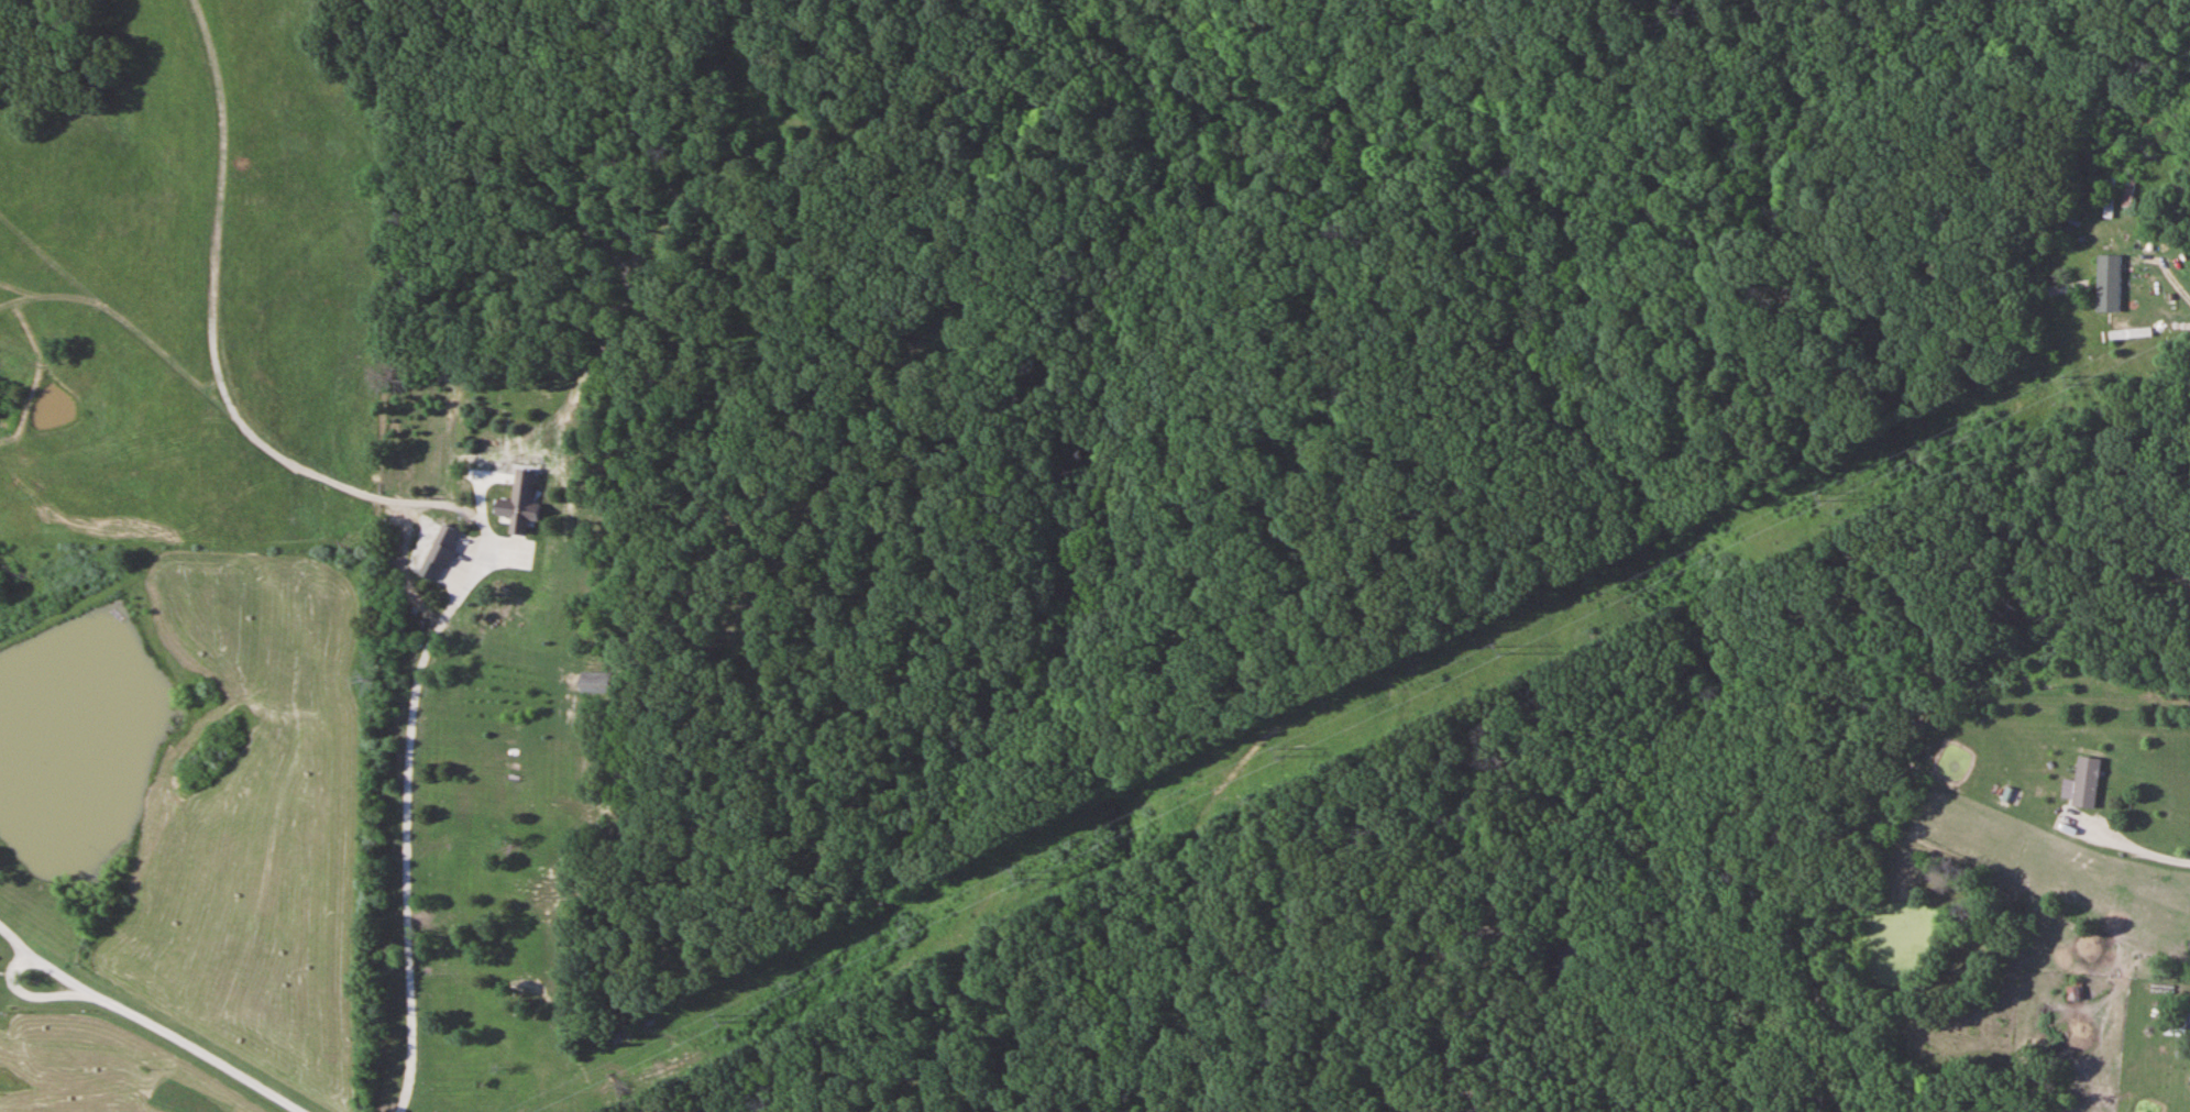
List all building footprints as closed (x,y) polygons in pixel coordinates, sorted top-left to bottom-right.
[(2174,185),(2172,194),(2189,197),(2189,188),(2174,185)] [(2091,290),(2091,282),(2058,284),(2058,292),(2091,290)] [(613,672),(580,672),(580,693),(613,693),(613,672)] [(2073,806),(2096,809),(2102,759),(2079,757),(2073,806)]
